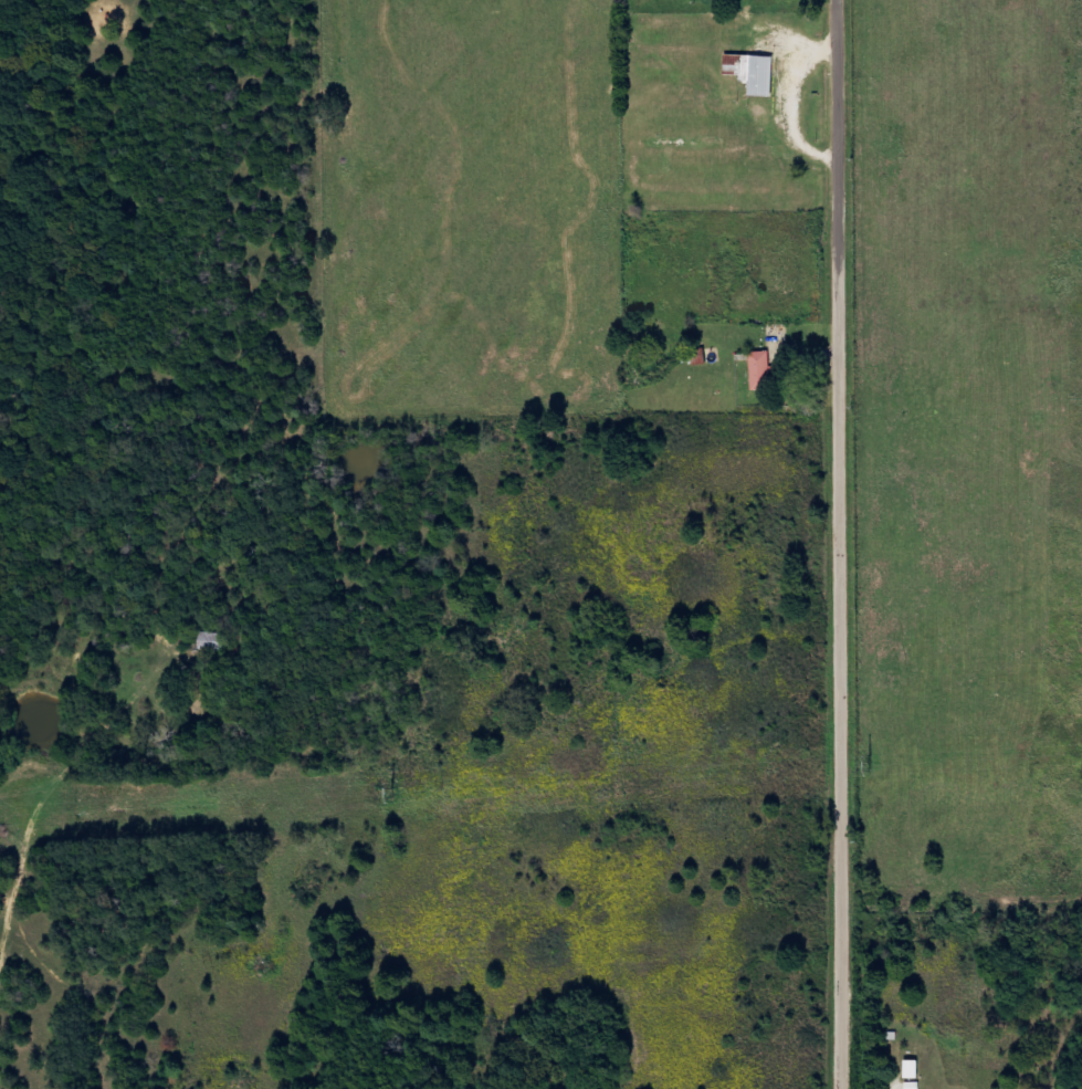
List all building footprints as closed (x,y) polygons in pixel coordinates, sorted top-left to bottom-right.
[(774,57),(725,55),(725,76),(749,76),(749,96),(773,97),(774,57)] [(754,352),(756,390),(778,389),(776,351),(754,352)] [(910,1079),(924,1079),(924,1061),(910,1061),(910,1079)]
